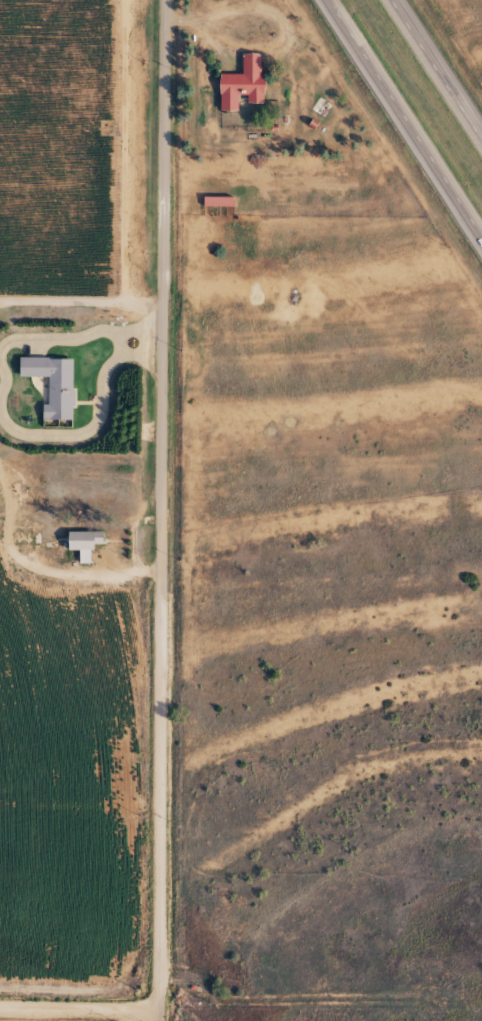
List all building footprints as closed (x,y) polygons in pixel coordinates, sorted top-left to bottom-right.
[(218,110),(235,110),(235,94),(244,94),(244,103),(260,103),(260,54),(240,54),(240,74),(217,74),(218,110)] [(231,207),(231,197),(202,197),(202,206),(231,207)] [(71,358),(17,358),(17,377),(47,377),(46,404),(41,404),(40,420),(71,420),(71,358)] [(100,532),(65,532),(65,551),(77,550),(78,564),(90,564),(89,544),(100,544),(100,532)]
